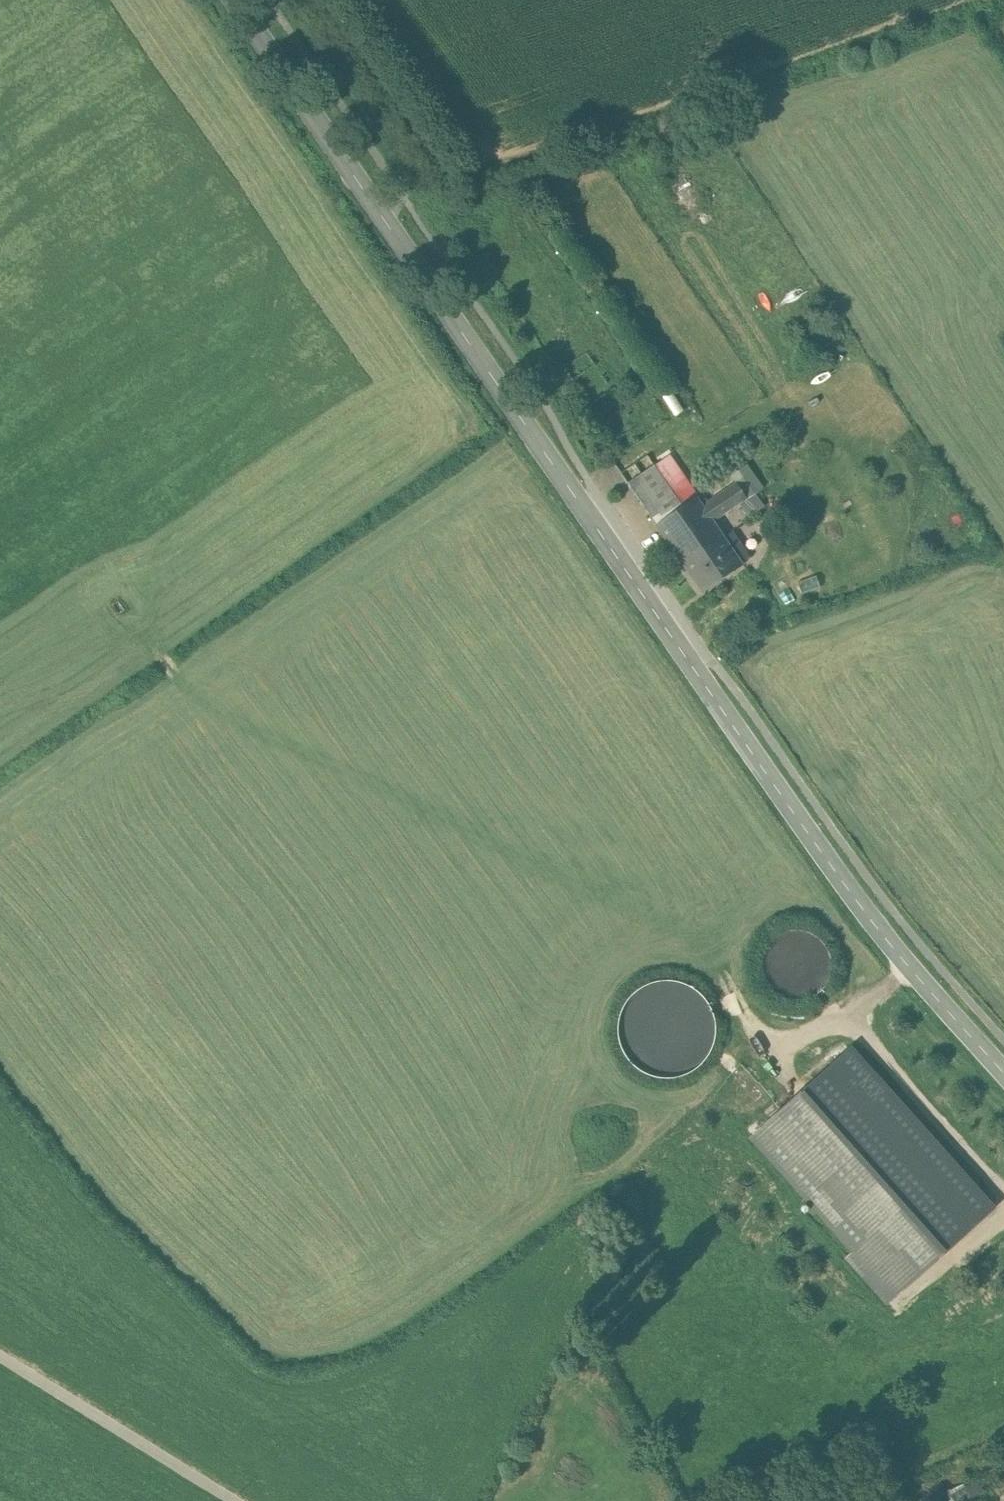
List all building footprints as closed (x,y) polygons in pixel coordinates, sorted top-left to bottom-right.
[(619,470),(625,478),(651,461),(646,452),(619,470)] [(654,466),(682,508),(697,498),(669,456),(654,466)] [(628,483),(657,526),(682,508),(654,466),(628,483)] [(736,484),(703,506),(713,521),(746,498),(736,484)] [(713,521),(703,506),(697,498),(682,508),(657,526),(702,592),(743,564),(713,521)] [(760,963),(762,976),(767,986),(775,995),(785,1000),(797,1002),(809,1000),(819,994),(827,985),(831,973),(832,961),(828,950),(820,939),(809,932),(796,930),(783,933),(772,939),(764,950),(760,963)] [(666,1078),(680,1077),(693,1071),(704,1062),(712,1051),(716,1037),(716,1023),(713,1010),(706,998),(695,989),(685,983),(673,980),(660,980),(648,984),(636,991),(626,1002),(620,1016),(618,1030),(621,1045),(627,1058),(638,1069),(651,1076),(666,1078)] [(989,1206),(851,1051),(754,1138),(856,1252),(849,1259),(885,1299),(989,1206)] [(926,1500),(962,1500),(1003,1481),(1003,1464),(926,1500)]
